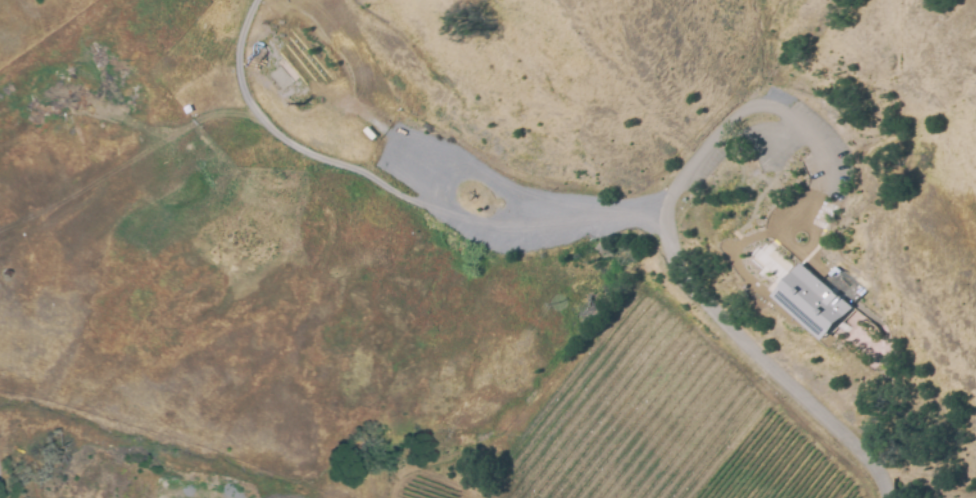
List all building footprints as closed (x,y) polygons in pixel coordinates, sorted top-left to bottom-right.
[(773,296),(827,340),(854,306),(801,263),(773,296)]
